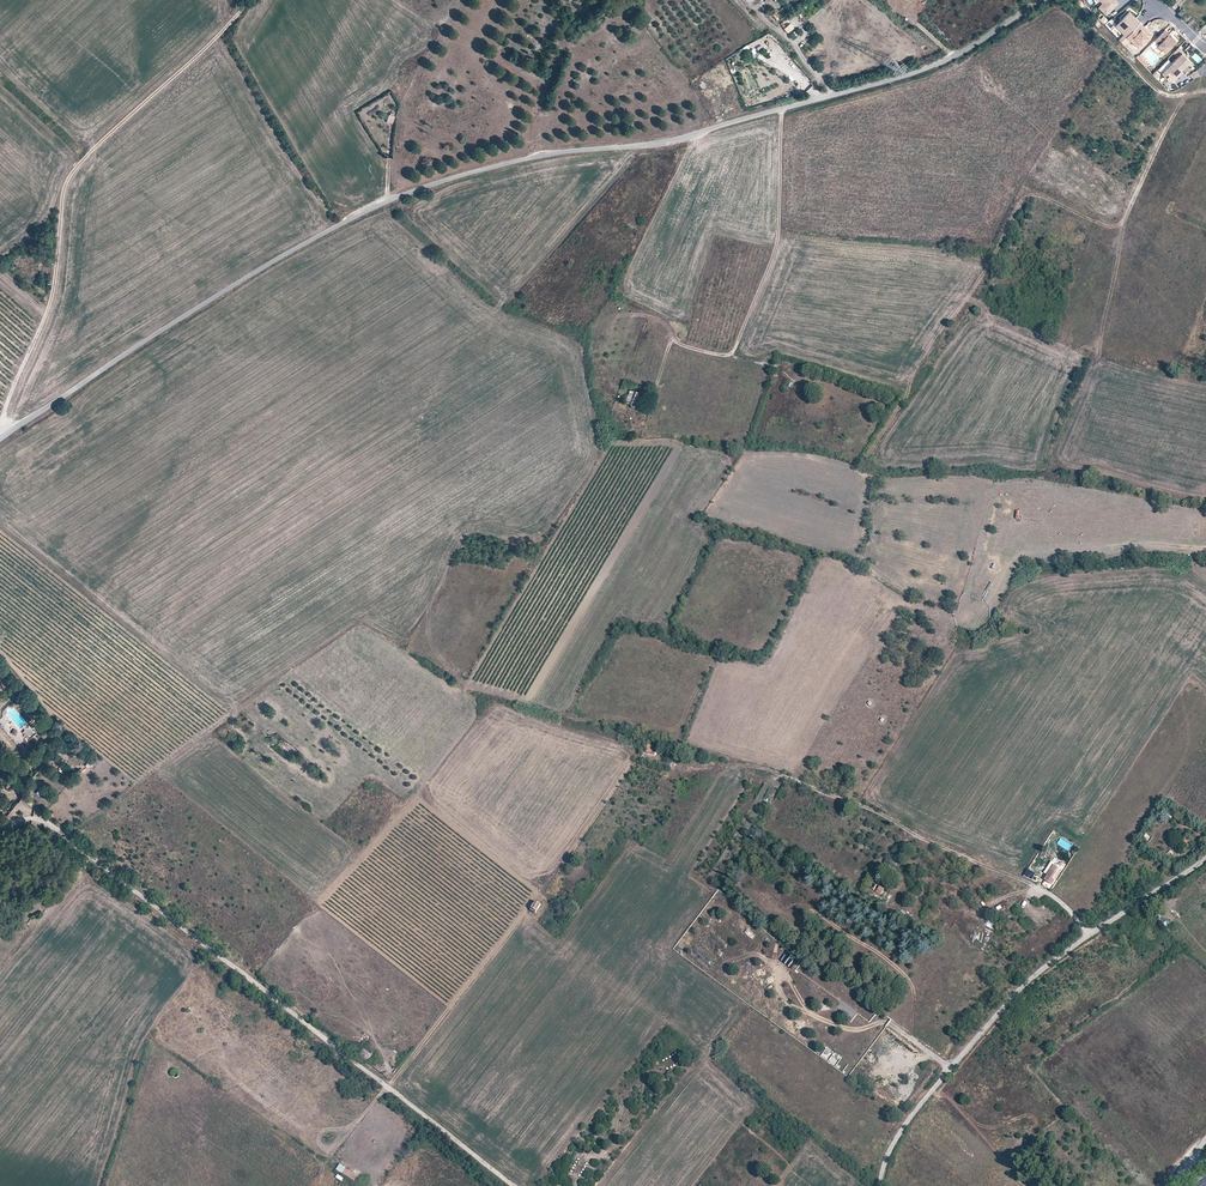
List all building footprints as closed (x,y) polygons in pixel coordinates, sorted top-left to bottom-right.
[(1119,3),(1115,0),(1100,0),(1103,3),(1099,8),(1107,15),(1119,3)] [(1135,27),(1140,22),(1129,12),(1116,25),(1127,35),(1135,27)] [(790,23),(788,20),(782,25),(790,36),(796,32),(789,24),(790,23)] [(1146,28),(1140,22),(1135,27),(1139,30),(1141,28),(1146,28)] [(1140,45),(1151,34),(1146,28),(1141,28),(1139,30),(1135,27),(1127,35),(1134,42),(1137,41),(1140,45)] [(1165,52),(1176,41),(1170,35),(1168,38),(1166,36),(1169,34),(1164,29),(1154,40),(1158,44),(1156,46),(1160,50),(1162,49),(1165,52)] [(1122,34),(1118,39),(1125,45),(1129,40),(1122,34)] [(1190,60),(1182,52),(1183,51),(1179,47),(1173,52),(1177,57),(1172,62),(1180,70),(1190,60)] [(1180,70),(1172,62),(1168,67),(1161,73),(1169,81),(1171,79),(1172,80),(1174,78),(1175,79),(1182,72),(1180,70)] [(626,399),(637,404),(641,393),(630,389),(626,399)] [(27,738),(36,734),(30,725),(22,730),(27,738)] [(13,730),(8,734),(23,752),(28,748),(13,730)] [(648,744),(646,753),(655,754),(657,745),(648,744)] [(56,751),(67,759),(70,754),(59,746),(56,751)] [(1045,873),(1047,874),(1044,879),(1054,884),(1062,868),(1050,862),(1045,873)] [(1028,868),(1024,875),(1034,880),(1038,873),(1028,868)] [(881,894),(885,888),(876,884),(873,890),(881,894)] [(535,913),(541,905),(535,902),(531,910),(535,913)] [(749,928),(745,932),(752,939),(756,936),(749,928)] [(831,1055),(828,1061),(835,1064),(837,1057),(831,1055)] [(339,1164),(335,1170),(354,1181),(358,1175),(339,1164)]
